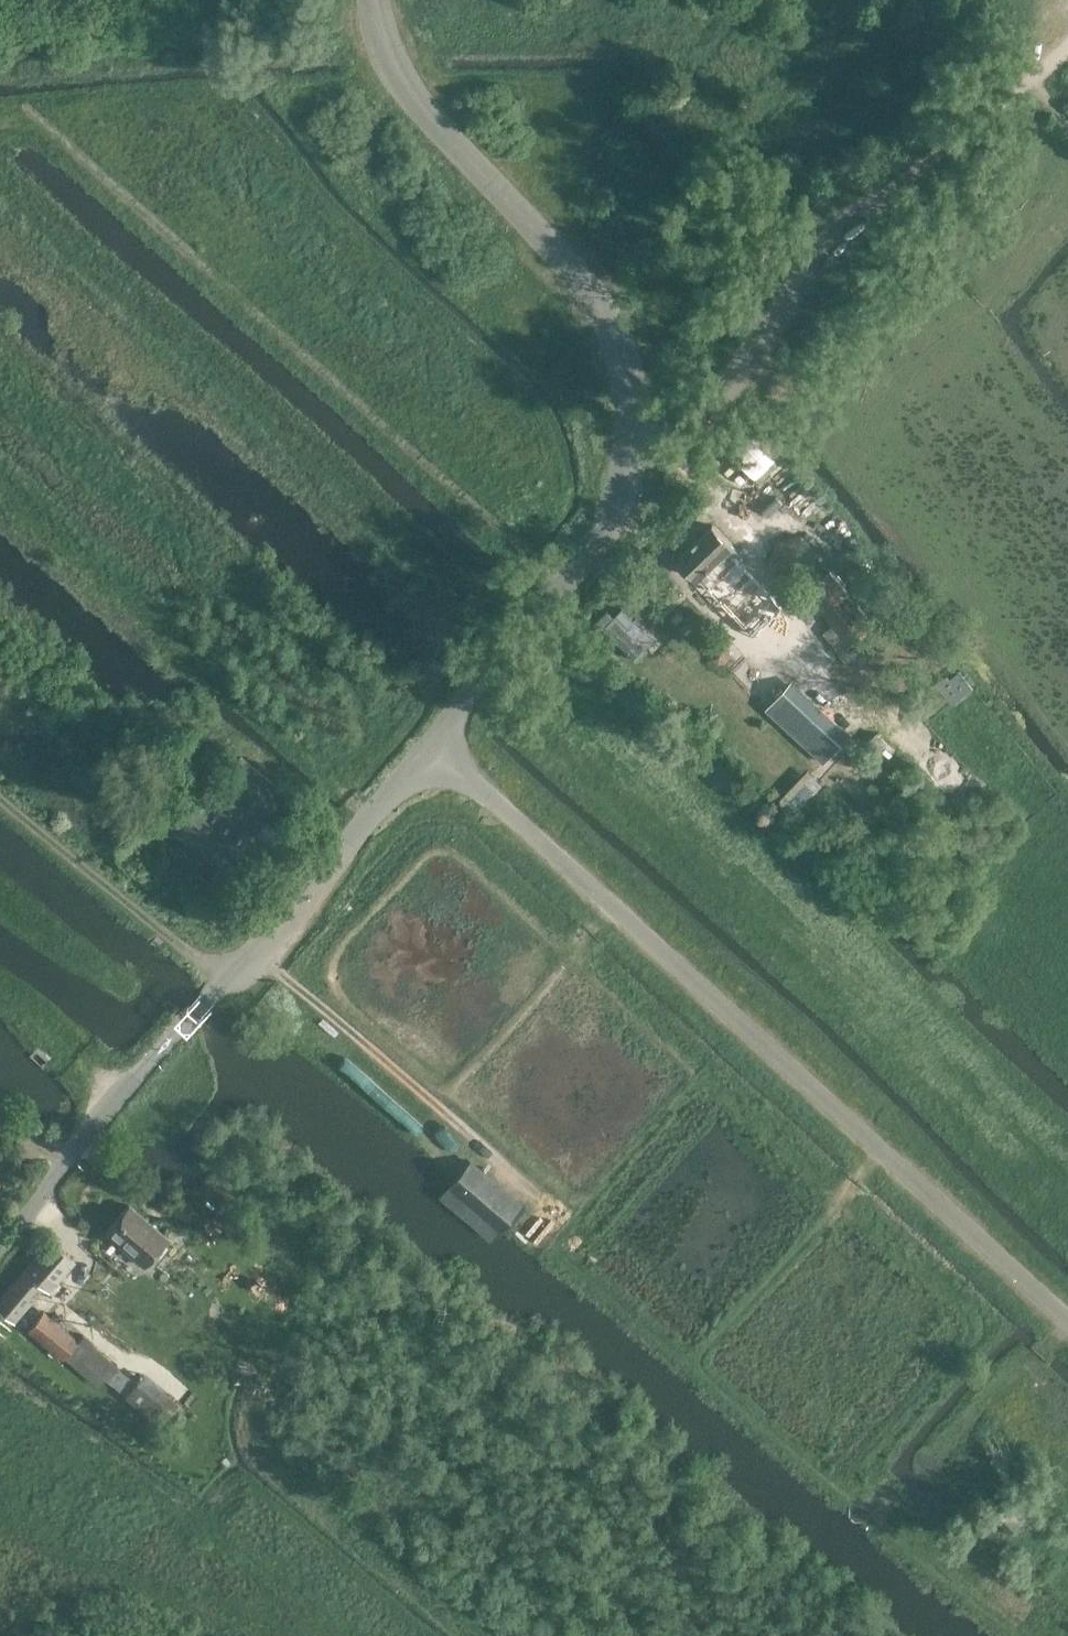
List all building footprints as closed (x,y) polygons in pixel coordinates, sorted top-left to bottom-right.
[(778,601),(730,553),(736,547),(712,524),(676,560),(702,586),(697,591),(704,599),(710,593),(748,631),(778,601)] [(796,553),(796,552),(795,547),(792,541),(788,539),(782,537),(777,538),(772,541),(769,545),(767,550),(768,556),(771,561),(775,564),(781,566),(786,565),(791,563),(794,558),(796,553)] [(822,632),(839,652),(873,625),(828,570),(805,589),(833,623),(822,632)] [(799,647),(786,642),(783,651),(763,644),(758,660),(790,671),(799,647)] [(765,710),(822,762),(858,723),(824,691),(827,688),(805,667),(765,710)] [(974,687),(960,670),(950,678),(947,674),(936,683),(953,704),(974,687)] [(241,757),(219,782),(263,820),(285,794),(241,757)] [(261,843),(195,788),(165,823),(231,878),(261,843)] [(470,1162),(450,1185),(470,1202),(490,1179),(470,1162)] [(167,1239),(129,1205),(105,1233),(144,1266),(167,1239)] [(44,1237),(0,1289),(0,1307),(11,1317),(39,1285),(44,1289),(69,1258),(44,1237)] [(63,1356),(77,1339),(41,1311),(25,1330),(60,1359),(63,1356)] [(97,1385),(104,1378),(115,1365),(116,1364),(81,1334),(77,1339),(63,1356),(97,1385)] [(123,1394),(133,1381),(115,1365),(104,1378),(123,1394)] [(176,1400),(143,1372),(123,1394),(157,1423),(176,1400)]
